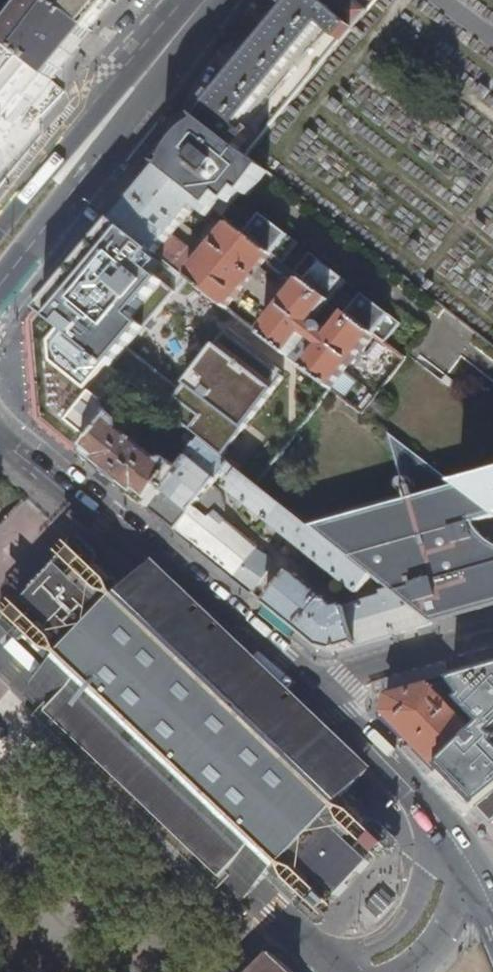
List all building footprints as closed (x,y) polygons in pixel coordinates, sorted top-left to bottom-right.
[(0,35),(0,39),(52,80),(93,30),(76,17),(54,0),(33,0),(5,36),(1,33),(0,35)] [(28,0),(0,0),(0,34),(28,0)] [(76,17),(86,5),(91,10),(100,0),(54,0),(76,17)] [(340,40),(351,27),(318,0),(296,0),(199,117),(201,118),(240,149),(252,133),(242,124),(322,26),(340,40)] [(351,27),(352,27),(366,10),(367,9),(355,0),(318,0),(351,27)] [(62,89),(0,39),(0,164),(62,89)] [(224,198),(233,205),(243,193),(248,197),(268,171),(240,149),(201,118),(199,117),(158,166),(169,175),(188,150),(197,157),(201,153),(212,163),(215,159),(233,175),(234,177),(235,181),(234,184),(233,186),(224,198)] [(188,150),(169,175),(214,210),(232,224),(276,258),(283,264),(298,244),(261,215),(255,223),(233,205),(224,198),(233,186),(234,184),(235,181),(234,177),(233,175),(215,159),(212,163),(201,153),(197,157),(188,150)] [(272,263),(276,258),(232,224),(203,258),(172,234),(195,207),(208,217),(214,210),(169,175),(158,166),(114,219),(193,282),(226,307),(252,276),(258,279),(266,269),(261,266),(267,258),(272,263)] [(114,219),(39,312),(107,367),(123,379),(131,385),(170,337),(157,327),(193,282),(114,219)] [(308,252),(293,272),(305,281),(330,300),(345,281),(308,252)] [(283,264),(276,258),(272,263),(301,286),(305,281),(293,272),(283,264)] [(315,325),(313,323),(331,301),(330,300),(305,281),(301,286),(262,335),(331,388),(345,399),(349,394),(334,383),(373,334),(363,326),(347,314),(329,336),(327,334),(328,331),(329,328),(328,324),(326,323),(323,321),(320,322),(317,323),(315,325)] [(360,293),(345,312),(347,314),(363,326),(378,306),(360,293)] [(31,322),(39,419),(83,455),(115,415),(117,412),(104,402),(88,390),(107,367),(39,312),(31,322)] [(228,462),(228,461),(281,393),(278,391),(287,378),(227,331),(175,397),(201,417),(189,432),(197,438),(228,462)] [(88,390),(104,402),(123,379),(107,367),(88,390)] [(123,422),(115,415),(83,455),(149,508),(197,438),(189,432),(169,460),(159,461),(149,452),(153,447),(147,442),(143,447),(138,443),(139,441),(135,438),(133,439),(123,432),(123,422)] [(357,593),(371,575),(303,522),(281,504),(273,498),(258,486),(228,461),(228,462),(197,438),(149,508),(250,591),(270,564),(269,559),(258,552),(249,562),(246,560),(257,546),(221,515),(224,511),(227,505),(226,497),(224,494),(222,491),(212,484),(224,469),(232,476),(224,487),(357,593)] [(303,522),(371,575),(389,589),(432,624),(459,610),(474,605),(475,610),(492,605),(492,541),(486,535),(477,523),(492,519),(492,514),(458,487),(400,442),(413,489),(303,522)] [(458,487),(492,514),(492,476),(458,487)] [(277,492),(273,498),(281,504),(286,499),(277,492)] [(35,634),(29,639),(52,661),(276,872),(301,896),(305,892),(323,908),(329,901),(311,885),(360,833),(381,852),(387,846),(367,827),(372,821),(356,806),(360,801),(351,793),(277,722),(267,721),(246,701),(241,707),(223,691),(228,685),(124,587),(101,565),(96,571),(78,554),(72,561),(90,577),(40,628),(22,611),(16,616),(35,634)] [(277,722),(351,793),(372,770),(154,558),(137,574),(124,587),(228,685),(223,691),(241,707),(246,701),(267,721),(277,722)] [(290,573),(266,604),(321,648),(335,651),(432,624),(389,589),(381,592),(382,597),(335,610),(290,573)] [(276,872),(52,661),(45,670),(24,693),(42,710),(23,731),(208,907),(227,887),(245,904),(276,872)] [(456,680),(483,707),(492,697),(492,669),(456,680)] [(476,714),(462,700),(460,702),(457,699),(459,697),(445,683),(392,698),(387,712),(440,767),(476,733),(477,733),(486,724),(476,714)] [(483,707),(476,714),(486,724),(477,733),(476,733),(440,767),(457,784),(481,761),(492,774),(492,697),(483,707)] [(481,761),(457,784),(479,806),(492,795),(492,774),(481,761)] [(479,806),(492,821),(492,795),(479,806)] [(275,954),(261,969),(258,971),(294,971),(275,954)]
